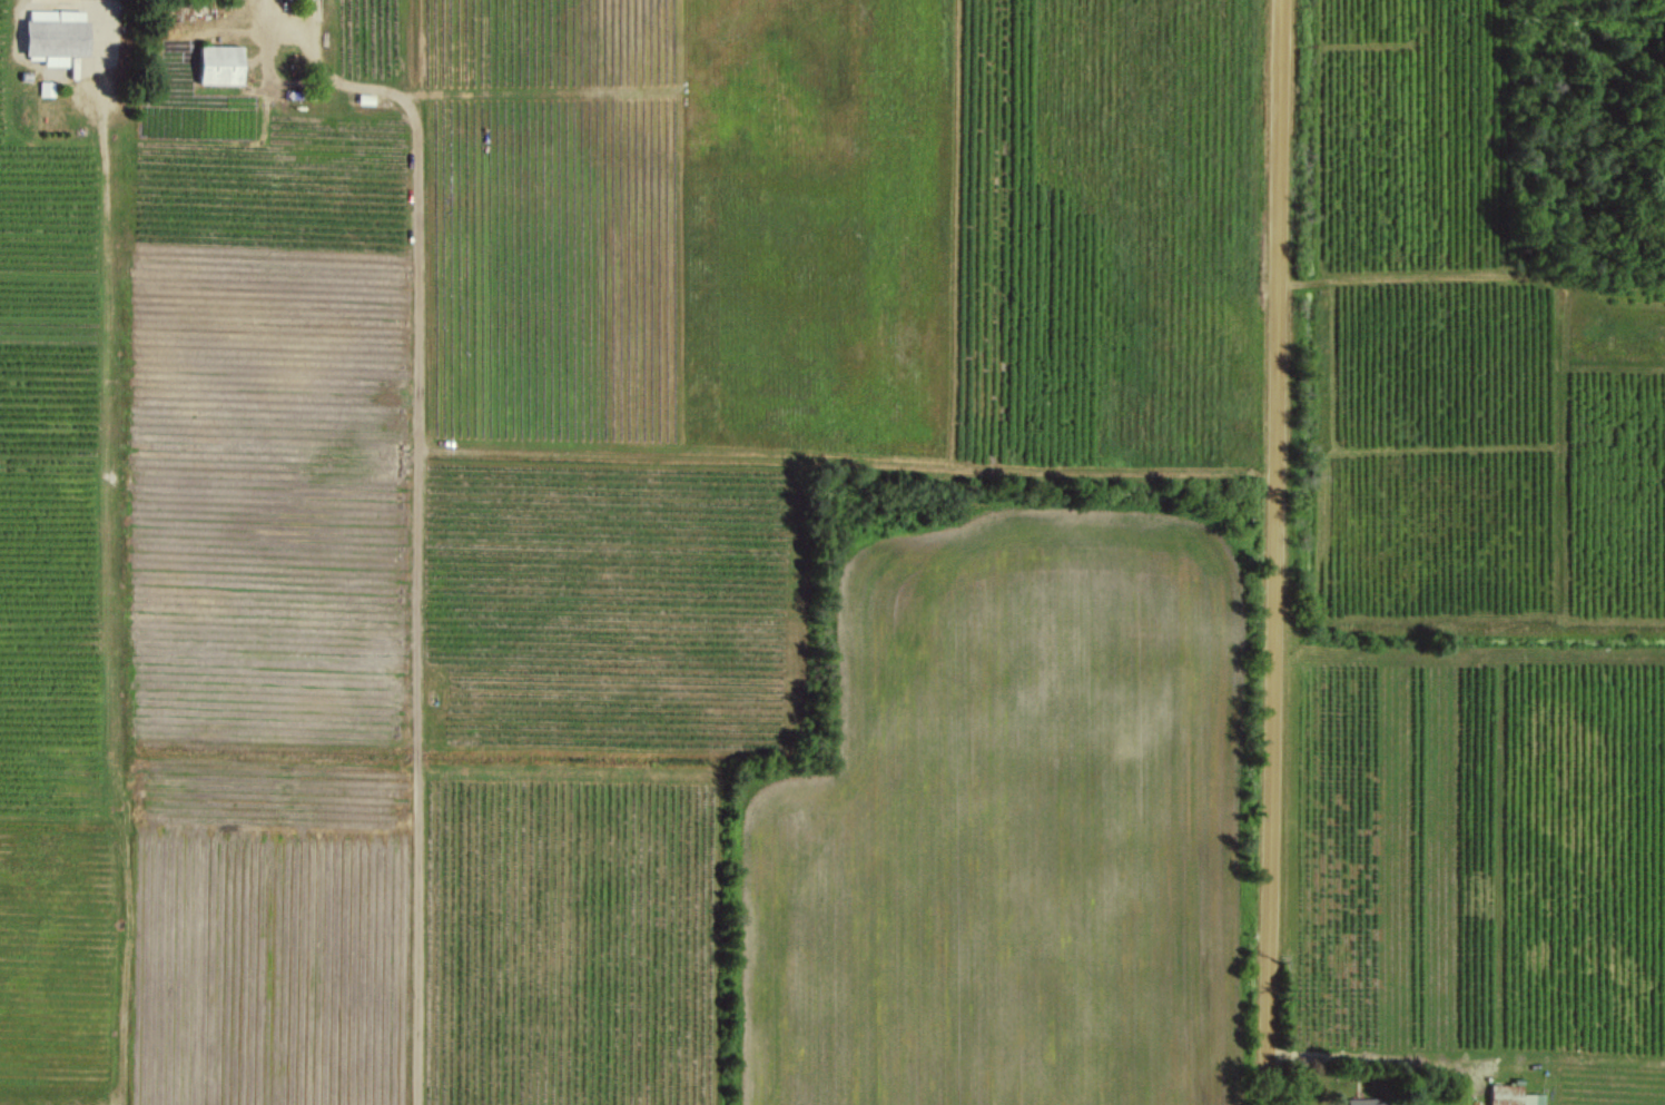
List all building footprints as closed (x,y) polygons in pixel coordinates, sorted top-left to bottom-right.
[(25,55),(44,56),(44,67),(67,67),(67,56),(86,57),(87,11),(26,10),(25,55)] [(199,84),(241,85),(242,47),(200,46),(199,84)] [(39,96),(54,96),(54,81),(40,81),(39,96)] [(1523,1085),(1491,1084),(1491,1104),(1522,1104),(1523,1085)] [(1523,1093),(1523,1104),(1545,1104),(1545,1094),(1523,1093)]
